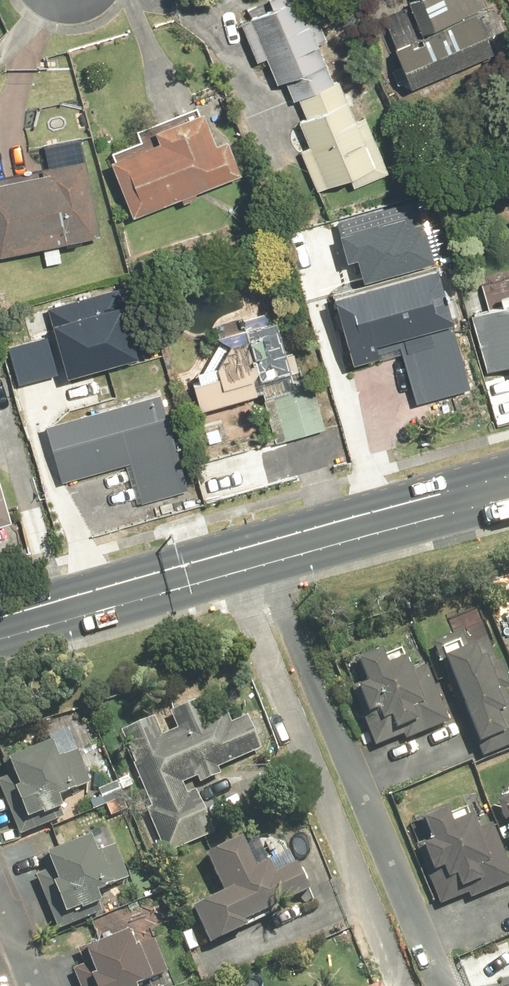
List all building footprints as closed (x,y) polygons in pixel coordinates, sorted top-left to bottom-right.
[(235,24),(251,66),(263,61),(274,87),(281,84),(289,103),(295,101),(302,120),(294,123),(303,147),(296,150),(314,193),(346,180),(350,191),(387,176),(363,117),(353,121),(337,81),(331,84),(315,46),(326,41),(309,0),(267,0),(264,1),(268,11),(235,24)] [(402,92),(503,51),(482,0),(404,0),(405,3),(371,17),(402,92)] [(105,163),(128,219),(235,177),(221,142),(210,146),(197,114),(146,134),(151,145),(105,163)] [(95,238),(79,162),(35,171),(36,177),(0,184),(0,258),(95,238)] [(359,254),(365,277),(445,255),(428,193),(333,218),(344,258),(359,254)] [(432,264),(324,294),(345,366),(373,358),(370,348),(393,342),(412,407),(467,391),(432,264)] [(8,338),(18,376),(67,363),(68,370),(156,347),(136,276),(48,300),(55,325),(8,338)] [(256,395),(270,447),(328,431),(293,302),(210,325),(214,340),(199,369),(186,384),(193,412),(256,395)] [(466,316),(483,374),(506,368),(508,377),(508,304),(466,316)] [(156,385),(37,419),(56,486),(125,466),(136,505),(186,490),(156,385)] [(427,644),(470,744),(474,742),(480,757),(508,745),(508,709),(502,691),(508,688),(508,683),(499,660),(495,662),(484,638),(464,646),(458,631),(427,644)] [(395,650),(378,657),(375,651),(341,665),(350,688),(346,690),(373,753),(445,722),(422,668),(406,674),(395,650)] [(184,794),(180,785),(193,779),(196,784),(218,775),(215,769),(259,750),(244,717),(229,723),(222,708),(206,715),(198,697),(165,711),(172,730),(157,736),(148,717),(116,732),(131,764),(129,765),(148,806),(141,809),(164,856),(213,834),(192,790),(184,794)] [(0,761),(0,767),(4,776),(0,778),(0,799),(13,828),(62,807),(57,797),(88,784),(74,751),(55,759),(48,741),(0,761)] [(493,801),(508,838),(508,795),(493,801)] [(488,825),(476,829),(466,806),(448,813),(445,806),(414,819),(423,841),(410,846),(437,909),(508,880),(508,875),(488,825)] [(127,878),(114,845),(92,854),(86,837),(37,856),(43,871),(31,876),(50,921),(100,901),(96,891),(127,878)] [(235,838),(198,856),(217,892),(186,907),(204,945),(239,928),(237,923),(286,900),(292,911),(314,900),(293,857),(265,871),(260,862),(250,867),(235,838)] [(79,965),(68,970),(74,985),(134,985),(133,985),(148,980),(127,930),(74,950),(79,965)] [(488,980),(489,985),(508,985),(508,975),(488,980)]
